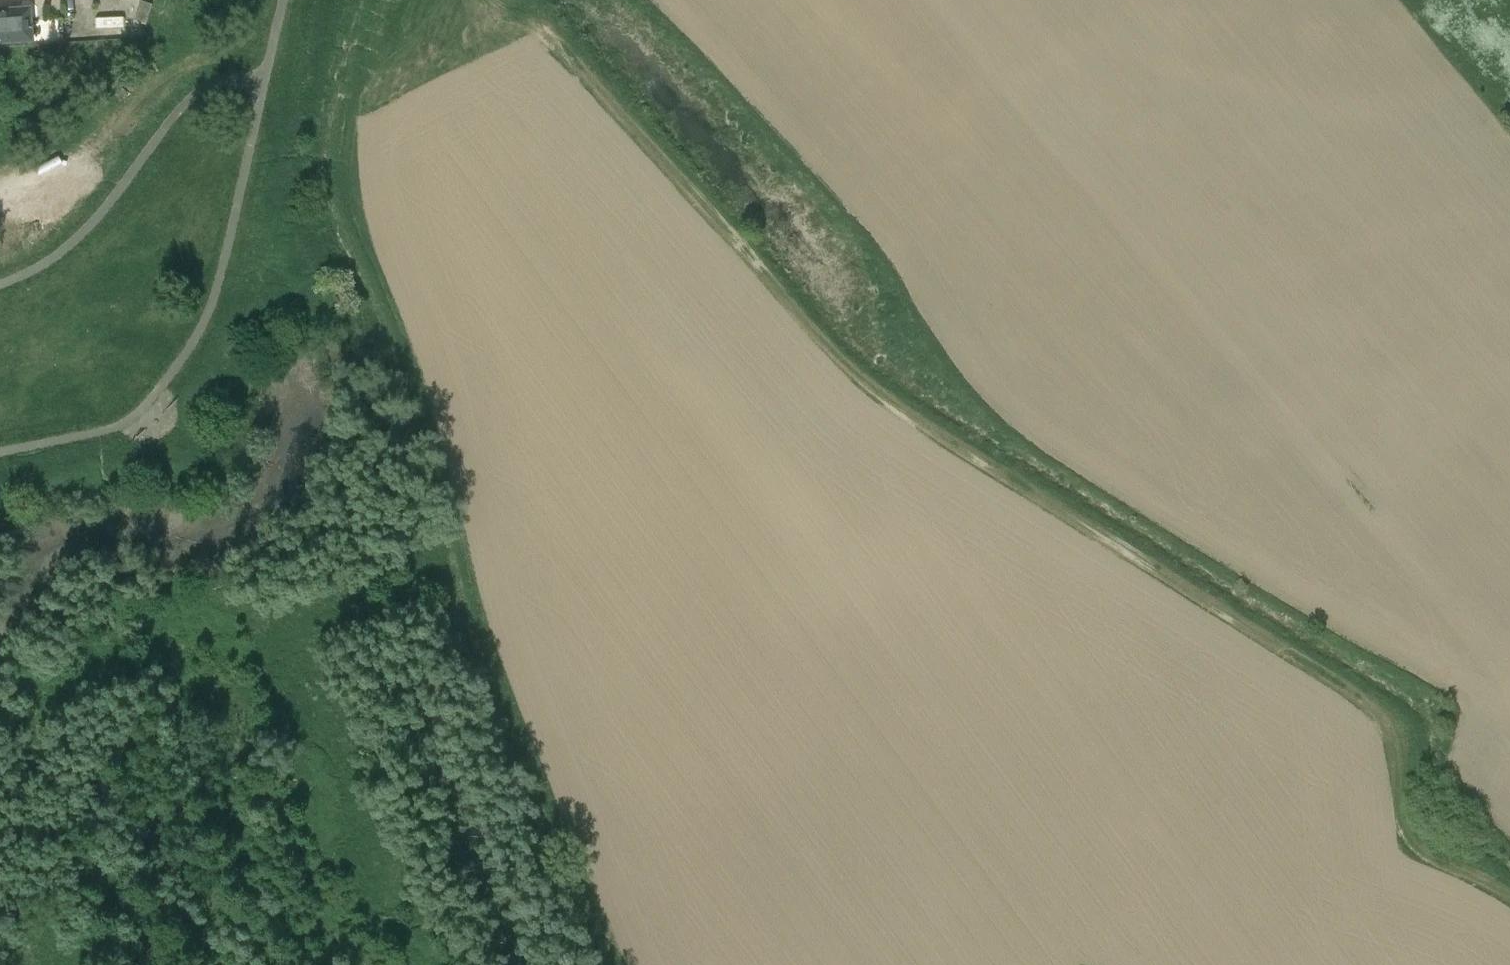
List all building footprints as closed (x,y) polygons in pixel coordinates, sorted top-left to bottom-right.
[(134,21),(146,25),(152,5),(140,1),(134,21)] [(33,4),(0,5),(0,41),(35,39),(33,4)]
